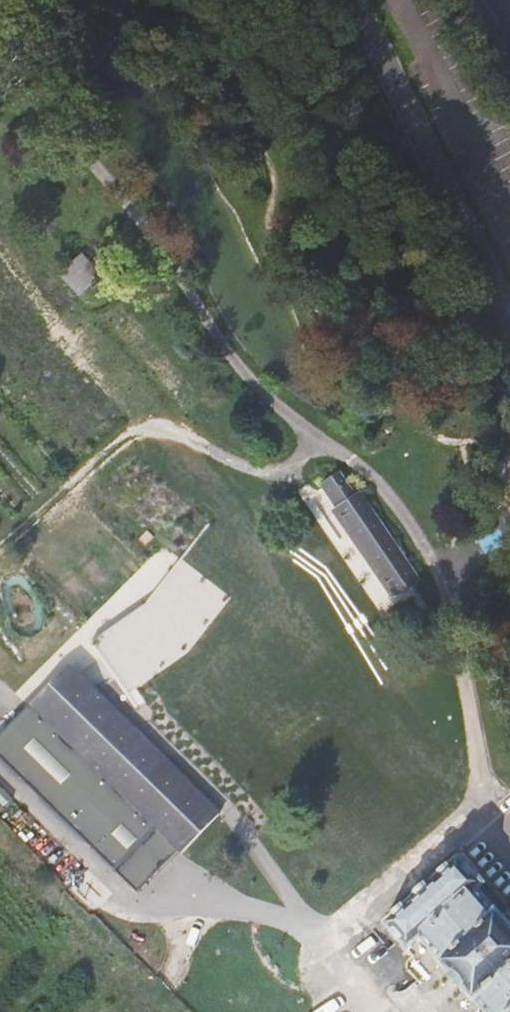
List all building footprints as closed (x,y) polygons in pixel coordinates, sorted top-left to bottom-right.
[(67,256),(46,275),(67,298),(76,289),(80,294),(86,289),(81,283),(87,278),(67,256)] [(478,463),(490,490),(509,480),(509,448),(478,463)] [(343,506),(332,483),(317,492),(328,513),(325,515),(374,602),(396,590),(348,503),(343,506)] [(92,637),(129,693),(198,648),(227,591),(187,570),(179,587),(173,584),(92,637)] [(215,814),(65,671),(28,708),(177,852),(215,814)] [(12,801),(0,788),(0,812),(12,801)] [(381,921),(407,952),(418,942),(481,1011),(509,1011),(509,925),(479,889),(486,883),(458,853),(381,921)]
